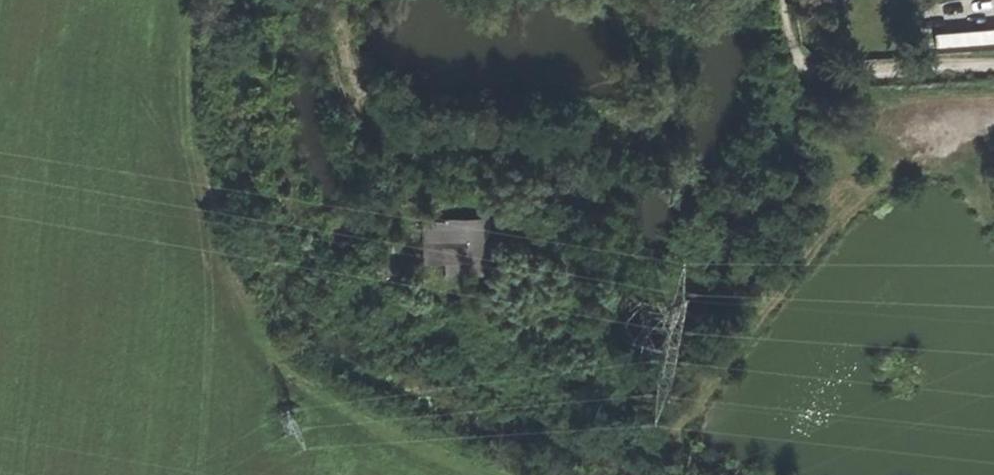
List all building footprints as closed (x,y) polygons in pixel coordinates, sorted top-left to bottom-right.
[(488,220),(420,223),(421,245),(443,244),(445,277),(490,275),(488,220)]
